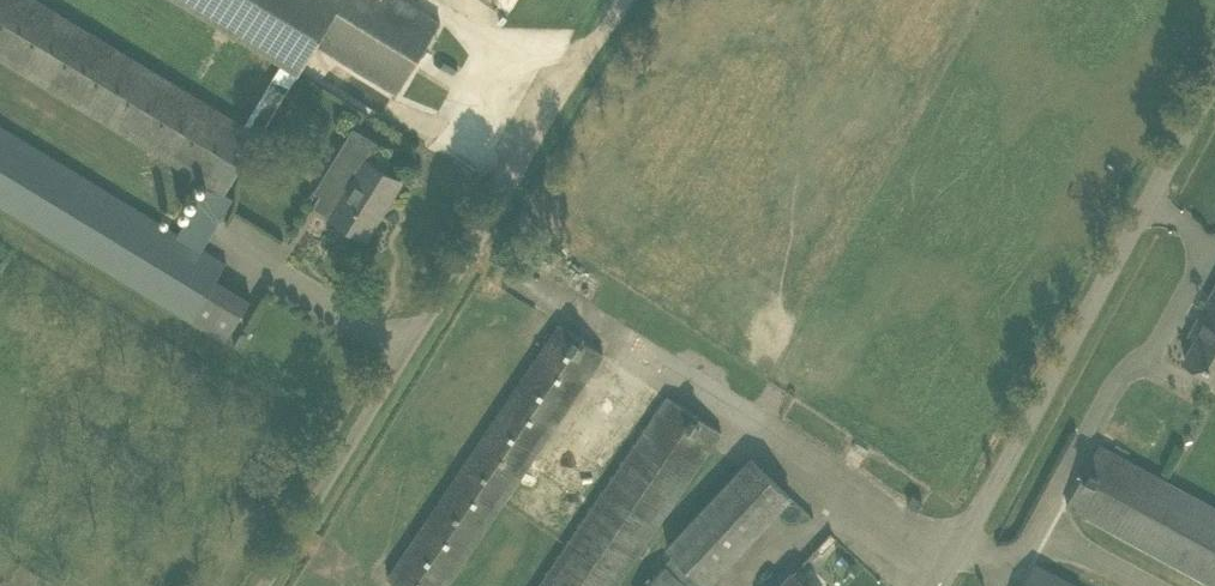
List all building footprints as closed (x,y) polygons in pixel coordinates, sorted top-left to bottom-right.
[(244,125),(38,0),(0,0),(0,55),(211,183),(180,234),(0,125),(0,203),(226,340),(251,298),(217,278),(227,262),(203,247),(234,197),(226,192),(260,135),(244,125)] [(244,125),(260,135),(317,42),(398,91),(442,18),(411,0),(186,0),(283,59),(244,125)] [(349,148),(326,185),(343,196),(331,215),(366,236),(402,179),(368,158),(379,140),(354,124),(342,144),(349,148)] [(269,130),(261,143),(274,151),(282,137),(269,130)] [(1197,322),(1203,325),(1185,359),(1214,375),(1214,289),(1197,322)] [(603,351),(561,323),(389,577),(402,585),(444,585),(603,351)] [(538,585),(615,585),(720,431),(668,395),(538,585)] [(1099,444),(1067,503),(1214,584),(1214,508),(1099,444)] [(665,564),(645,585),(696,585),(702,579),(704,581),(782,504),(799,521),(808,512),(754,457),(680,529),(685,535),(672,548),(675,551),(663,563),(665,564)] [(1035,562),(1022,585),(1078,585),(1035,562)] [(780,585),(807,585),(792,572),(780,585)]
